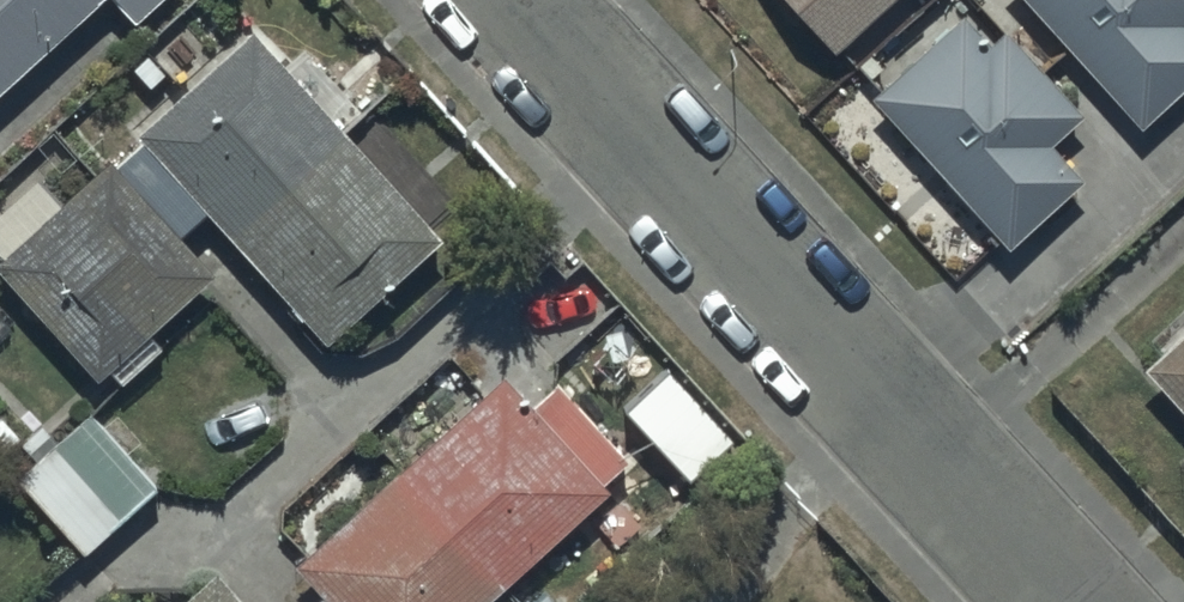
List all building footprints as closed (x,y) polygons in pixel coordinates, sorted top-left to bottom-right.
[(105,0),(0,0),(0,96),(105,0)] [(136,28),(167,0),(109,0),(136,28)] [(834,57),(898,0),(783,0),(834,57)] [(1141,136),(1183,97),(1183,33),(1182,31),(1183,29),(1183,0),(1018,0),(1141,136)] [(989,48),(963,19),(872,104),(1009,251),(1082,183),(1051,150),(1086,119),(1006,33),(989,48)] [(35,183),(0,215),(0,264),(0,281),(94,386),(109,373),(122,387),(161,352),(149,339),(215,280),(182,243),(210,218),(327,349),(441,248),(251,35),(139,134),(148,144),(116,172),(108,164),(58,209),(35,183)] [(1144,372),(1183,416),(1183,336),(1144,372)] [(606,495),(601,489),(627,465),(555,388),(529,411),(501,382),(296,572),(322,600),(320,601),(491,601),(606,495)] [(82,555),(157,489),(92,416),(58,446),(18,401),(0,417),(0,463),(82,555)] [(214,578),(188,601),(236,601),(214,578)]
